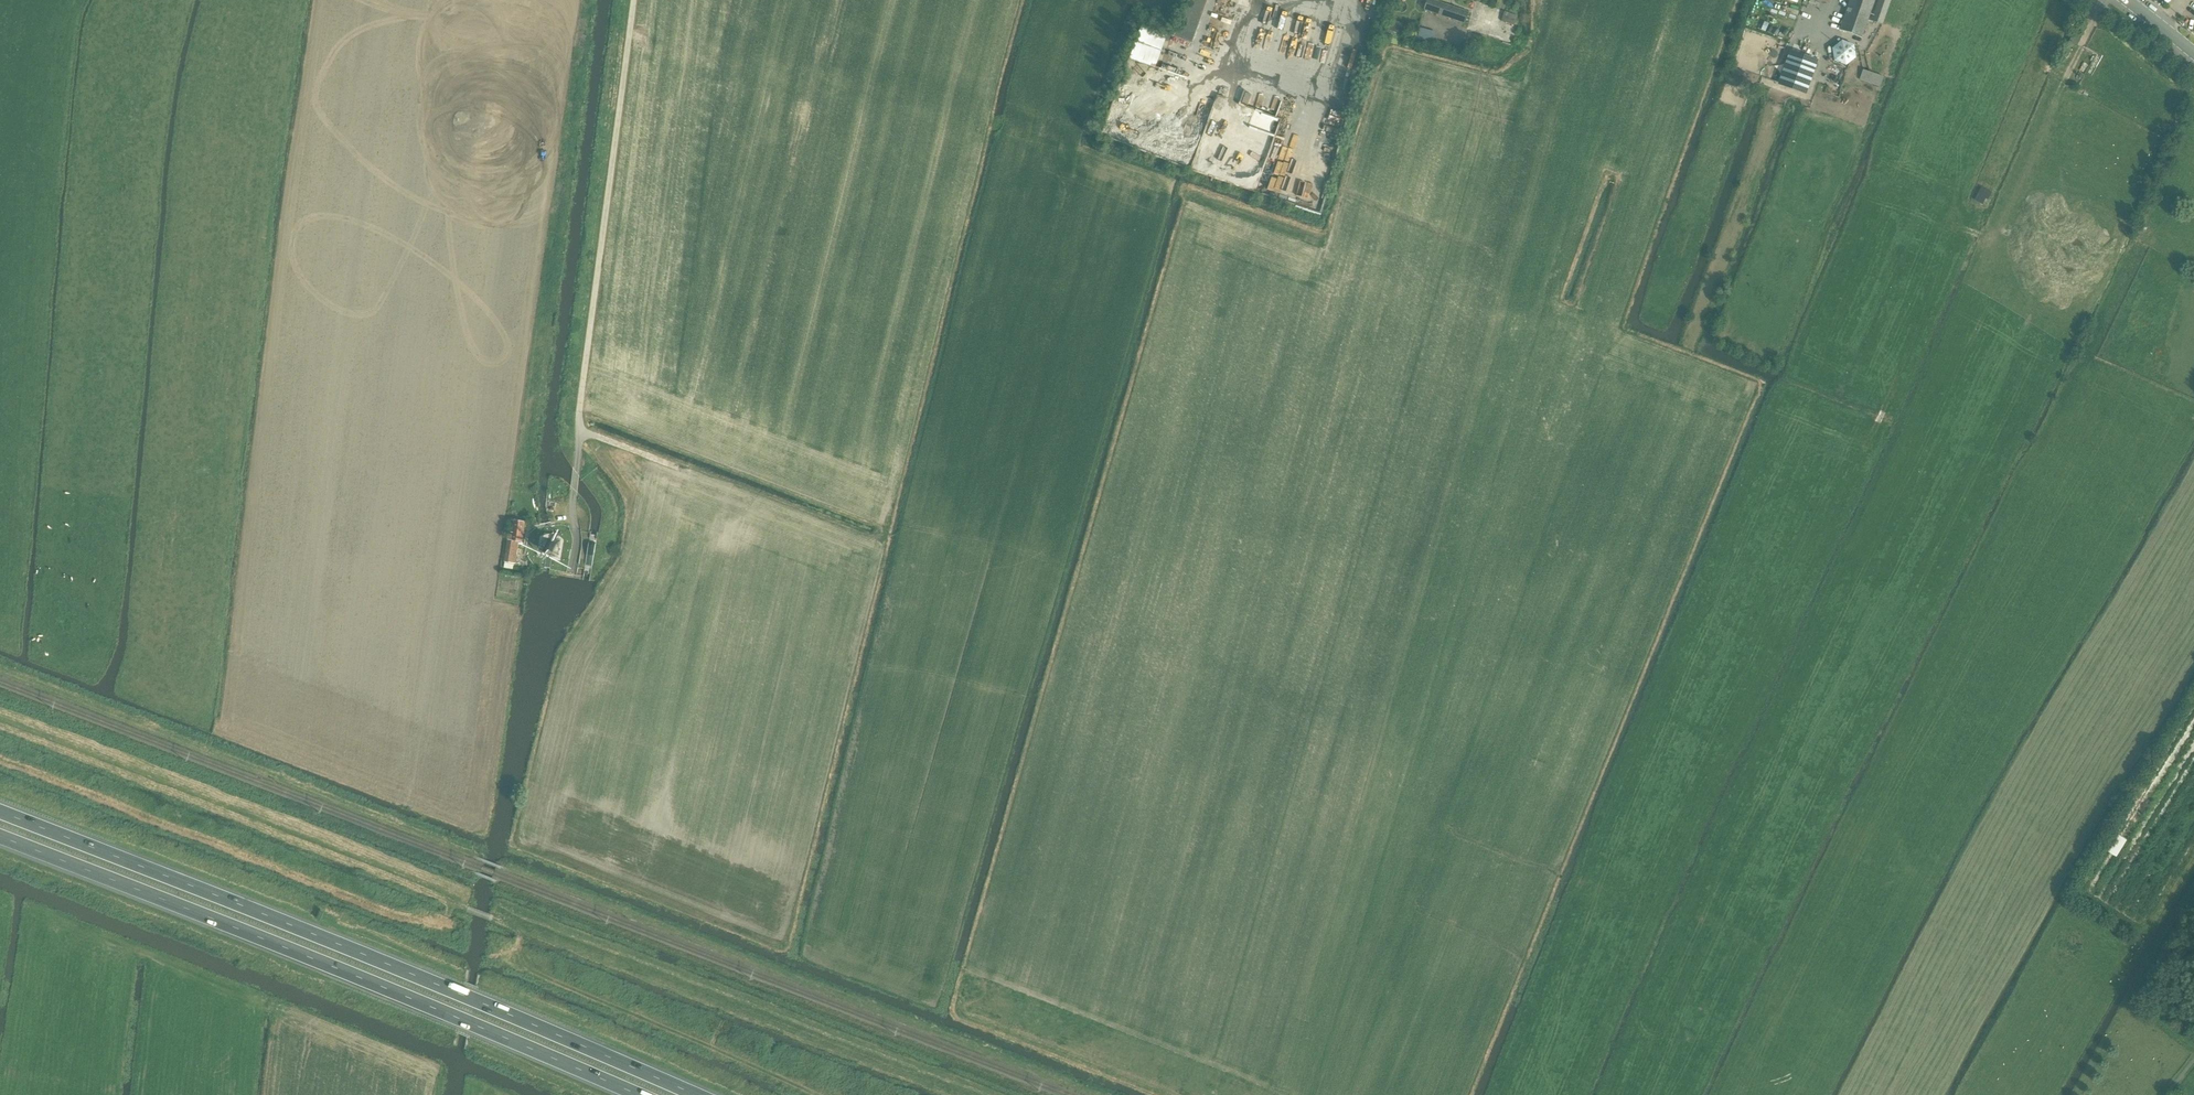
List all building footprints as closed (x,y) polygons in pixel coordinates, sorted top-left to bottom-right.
[(1174,37),(1191,43),(1207,0),(1188,0),(1174,37)] [(1424,10),(1464,23),(1468,12),(1432,0),(1427,0),(1424,10)] [(1861,37),(1874,0),(1849,0),(1839,29),(1861,37)] [(1882,24),(1890,0),(1878,0),(1870,20),(1882,24)] [(1504,12),(1501,20),(1514,25),(1517,16),(1504,12)] [(1390,20),(1387,30),(1398,33),(1401,23),(1390,20)] [(2080,21),(2070,42),(2077,46),(2088,24),(2083,21),(2081,20),(2080,21)] [(1420,29),(1417,39),(1426,42),(1429,32),(1420,29)] [(1842,41),(1832,49),(1834,61),(1846,66),(1856,58),(1854,45),(1842,41)] [(1859,79),(1859,80),(1880,88),(1883,77),(1862,70),(1859,79)] [(1729,75),(1726,83),(1738,87),(1741,79),(1729,75)] [(1981,187),(1975,200),(1983,203),(1985,198),(1988,199),(1991,192),(1981,187)] [(525,521),(515,519),(513,532),(509,532),(505,561),(505,567),(513,568),(514,563),(514,562),(513,562),(514,549),(517,548),(518,541),(521,542),(525,521)] [(559,541),(544,539),(542,554),(557,556),(559,541)] [(589,542),(585,565),(592,566),(596,543),(589,542)]
